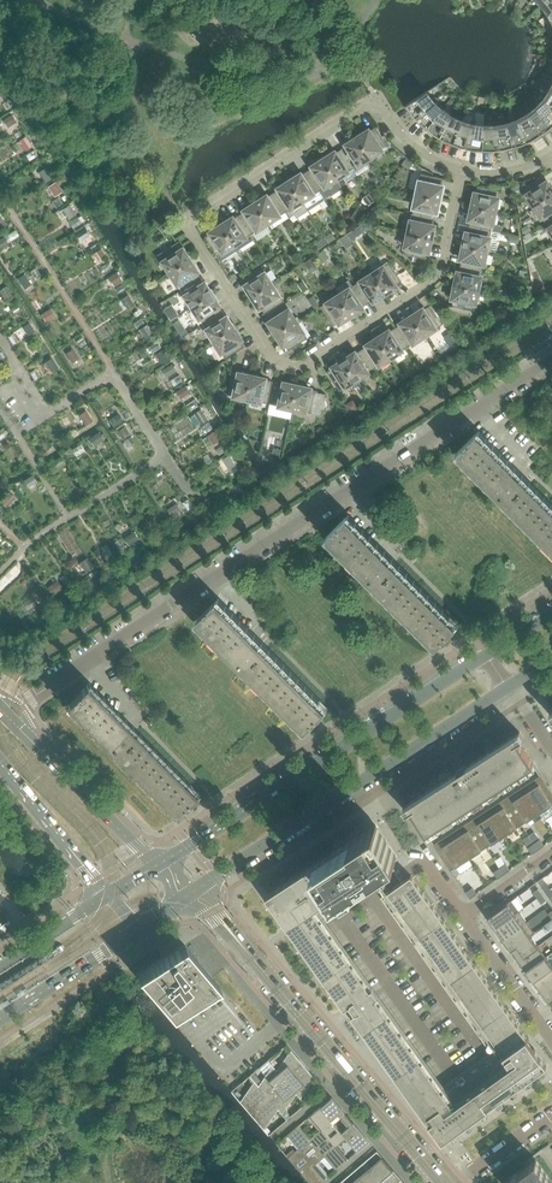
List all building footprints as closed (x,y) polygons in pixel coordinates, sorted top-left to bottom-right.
[(551,12),(551,0),(547,0),(540,6),(542,8),(545,5),(551,12)] [(417,117),(437,98),(436,97),(433,99),(427,92),(405,106),(410,114),(413,113),(417,117)] [(426,130),(442,109),(436,103),(439,100),(437,98),(417,117),(420,121),(418,124),(426,130)] [(546,99),(539,106),(536,102),(535,104),(551,123),(551,104),(546,99)] [(535,104),(533,105),(536,109),(529,114),(528,115),(542,137),(551,131),(549,128),(551,126),(551,123),(535,104)] [(440,136),(454,112),(452,111),(450,114),(442,109),(426,130),(433,136),(435,133),(440,136)] [(453,145),(462,121),(454,117),(456,113),(454,112),(440,136),(445,139),(444,142),(453,145)] [(12,115),(3,120),(8,126),(16,121),(12,115)] [(542,137),(528,115),(520,119),(519,115),(517,116),(528,141),(533,139),(535,141),(542,137)] [(528,141),(517,116),(515,116),(516,120),(508,123),(507,124),(513,149),(524,146),(523,143),(528,141)] [(468,147),(474,120),(472,119),(471,124),(462,121),(453,145),(462,149),(463,146),(468,147)] [(483,152),(485,126),(475,124),(476,120),(474,120),(468,147),(474,148),(474,151),(483,152)] [(499,149),(496,121),(494,121),(494,126),(485,126),(483,152),(493,152),(493,149),(499,149)] [(513,149),(507,124),(498,125),(498,121),(496,121),(499,149),(504,148),(505,151),(513,149)] [(388,146),(382,136),(376,127),(370,131),(369,129),(358,137),(372,160),(375,158),(373,155),(388,146)] [(26,136),(19,140),(25,150),(31,146),(26,136)] [(372,160),(358,137),(346,144),(347,145),(342,149),(358,175),(369,167),(365,161),(368,159),(370,161),(372,160)] [(358,175),(342,149),(336,152),(335,151),(324,159),(337,179),(343,175),(347,182),(358,175)] [(409,170),(414,163),(406,158),(402,165),(409,170)] [(343,188),(337,179),(324,159),(312,166),(313,167),(308,171),(325,198),(331,195),(332,196),(343,188)] [(46,167),(39,172),(45,181),(52,177),(46,167)] [(325,198),(308,171),(302,174),(301,173),(290,181),(309,210),(321,203),(320,201),(325,198)] [(441,199),(443,186),(442,185),(444,178),(421,173),(417,191),(415,190),(414,193),(441,199)] [(547,181),(546,182),(542,176),(523,188),(533,203),(530,205),(532,207),(551,194),(551,188),(547,181)] [(309,210),(290,181),(278,188),(279,189),(274,193),(286,212),(290,218),(295,214),(297,218),(309,210)] [(55,182),(49,186),(55,196),(61,191),(55,182)] [(497,208),(500,191),(478,186),(477,193),(475,193),(472,206),(499,212),(499,209),(497,208)] [(286,212),(274,193),(268,196),(267,195),(256,202),(270,225),(273,224),(271,221),(286,212)] [(438,212),(440,202),(441,199),(414,193),(413,196),(416,197),(412,214),(435,218),(436,212),(438,212)] [(532,207),(533,210),(536,208),(545,223),(551,218),(551,194),(532,207)] [(270,225),(256,202),(244,210),(245,211),(240,215),(252,234),(266,224),(268,227),(270,225)] [(364,217),(369,211),(360,204),(355,211),(364,217)] [(70,205),(64,210),(67,215),(69,218),(76,214),(70,205)] [(492,231),(495,214),(498,214),(499,212),(472,206),(469,219),(471,219),(469,226),(492,231)] [(360,224),(364,217),(355,211),(351,218),(360,224)] [(432,238),(435,225),(433,225),(435,218),(412,214),(409,230),(406,230),(405,233),(432,238)] [(252,234),(240,215),(234,218),(233,217),(222,224),(236,247),(237,247),(239,250),(255,239),(252,234)] [(368,232),(372,225),(363,223),(362,225),(368,232)] [(236,247),(222,224),(211,232),(211,233),(205,237),(218,256),(233,246),(234,249),(236,247)] [(488,248),(492,231),(469,226),(468,232),(467,232),(464,245),(490,251),(491,248),(488,248)] [(84,227),(76,233),(80,240),(88,234),(84,227)] [(518,236),(520,230),(513,228),(511,235),(518,236)] [(358,237),(358,232),(354,230),(350,233),(350,237),(354,240),(358,237)] [(336,239),(332,232),(325,237),(330,243),(336,239)] [(429,252),(431,241),(432,238),(405,233),(405,236),(408,236),(404,254),(426,258),(428,251),(429,252)] [(353,245),(347,234),(340,239),(347,249),(353,245)] [(0,239),(0,248),(8,243),(4,237),(0,239)] [(330,243),(325,237),(319,241),(323,247),(330,243)] [(191,259),(190,257),(184,248),(183,249),(179,243),(160,255),(169,270),(167,272),(168,274),(191,259)] [(483,270),(487,253),(490,254),(490,251),(464,245),(461,259),(462,259),(461,265),(483,270)] [(99,250),(94,254),(97,259),(103,255),(99,250)] [(329,259),(324,250),(315,256),(321,264),(329,259)] [(268,259),(265,255),(259,259),(262,263),(268,259)] [(319,265),(313,256),(305,262),(310,270),(319,265)] [(201,277),(197,272),(199,271),(191,259),(168,274),(170,277),(172,275),(182,290),(201,277)] [(402,281),(390,262),(375,272),(373,269),(371,271),(385,294),(397,286),(396,285),(402,281)] [(479,287),(483,270),(461,265),(459,272),(458,272),(455,285),(482,291),(482,288),(479,287)] [(275,282),(274,279),(271,281),(262,266),(243,278),(246,284),(245,285),(253,297),(275,282)] [(526,280),(528,273),(528,271),(521,270),(519,278),(526,280)] [(385,294),(371,271),(368,272),(370,275),(355,284),(368,303),(373,300),(374,301),(385,294)] [(117,272),(109,278),(114,285),(122,280),(117,272)] [(25,274),(18,278),(24,288),(31,284),(25,274)] [(232,282),(238,278),(236,274),(229,278),(232,282)] [(213,293),(211,291),(206,282),(205,283),(201,277),(182,290),(191,304),(189,306),(190,308),(213,293)] [(308,287),(303,280),(297,284),(302,291),(308,287)] [(368,303),(355,284),(353,286),(350,280),(336,289),(338,292),(337,293),(352,316),(363,308),(362,307),(368,303)] [(284,301),(275,286),(277,284),(275,282),(253,297),(260,308),(261,307),(265,313),(284,301)] [(475,310),(478,293),(481,293),(482,291),(455,285),(452,298),(454,298),(452,305),(475,310)] [(0,291),(5,300),(12,295),(6,287),(0,291)] [(223,311),(219,306),(220,305),(213,293),(190,308),(192,311),(194,309),(204,324),(223,311)] [(352,316),(337,293),(334,294),(336,297),(321,306),(333,326),(339,322),(340,323),(352,316)] [(128,295),(121,299),(127,309),(134,305),(128,295)] [(320,305),(314,296),(308,299),(314,308),(320,305)] [(299,319),(298,316),(295,318),(285,303),(266,315),(270,321),(269,322),(276,334),(299,319)] [(443,324),(430,305),(424,309),(423,308),(412,315),(427,338),(429,337),(428,334),(443,324)] [(49,309),(41,314),(45,320),(53,315),(49,309)] [(235,328),(233,325),(228,316),(226,317),(223,311),(204,324),(213,338),(210,340),(212,342),(235,328)] [(427,338),(412,315),(401,323),(401,324),(396,327),(408,347),(423,337),(424,340),(427,338)] [(308,338),(298,323),(301,321),(299,319),(276,334),(284,345),(285,344),(289,350),(308,338)] [(29,322),(21,327),(26,336),(34,331),(29,322)] [(148,325),(141,329),(147,338),(154,333),(148,325)] [(408,347),(396,327),(390,331),(389,330),(378,337),(393,360),(395,359),(394,356),(408,347)] [(245,346),(241,340),(242,339),(235,328),(212,342),(214,345),(216,343),(226,358),(245,346)] [(456,340),(451,332),(444,337),(449,344),(456,340)] [(320,338),(318,334),(314,333),(311,337),(313,341),(318,342),(320,338)] [(393,360),(378,337),(367,344),(367,346),(362,349),(374,369),(389,359),(390,362),(393,360)] [(200,350),(196,344),(191,348),(194,353),(200,350)] [(73,349),(66,353),(72,362),(79,358),(73,349)] [(374,369),(362,349),(356,353),(355,352),(344,359),(359,382),(361,380),(360,378),(374,369)] [(163,351),(157,355),(162,363),(169,359),(163,351)] [(52,358),(45,362),(51,371),(58,367),(52,358)] [(359,382),(344,359),(333,366),(333,368),(327,372),(340,391),(355,381),(356,384),(359,382)] [(172,364),(163,370),(167,376),(176,371),(172,364)] [(247,402),(253,375),(239,372),(239,374),(232,372),(227,394),(245,398),(244,401),(247,402)] [(268,403),(273,381),(266,379),(266,378),(253,375),(247,402),(250,402),(250,400),(268,403)] [(292,412),(298,385),(285,382),(284,383),(277,382),(273,404),(290,408),(289,411),(292,412)] [(318,392),(318,391),(311,389),(311,388),(298,385),(292,412),(295,412),(296,409),(313,413),(321,415),(322,408),(325,408),(326,406),(327,404),(326,402),(324,401),(326,394),(318,392)] [(186,386),(177,392),(181,398),(190,392),(186,386)] [(357,410),(354,404),(348,408),(352,413),(357,410)] [(201,410),(195,414),(201,423),(207,419),(201,410)] [(86,411),(80,415),(85,424),(92,420),(86,411)] [(119,414),(109,420),(113,426),(123,420),(119,414)] [(125,426),(117,431),(121,437),(129,432),(125,426)] [(479,430),(456,453),(551,550),(551,504),(479,430)] [(215,431),(209,435),(214,443),(221,439),(215,431)] [(99,433),(90,439),(94,445),(103,439),(99,433)] [(69,448),(75,460),(91,451),(84,440),(69,448)] [(230,455),(223,459),(229,469),(236,464),(230,455)] [(61,457),(51,463),(55,469),(65,463),(61,457)] [(33,474),(24,480),(28,487),(37,481),(33,474)] [(9,493),(1,501),(6,506),(14,497),(9,493)] [(177,503),(168,509),(173,516),(182,510),(177,503)] [(458,624),(349,514),(326,537),(435,647),(458,624)] [(153,517),(147,521),(152,529),(159,525),(153,517)] [(133,532),(124,538),(128,544),(137,538),(133,532)] [(86,558),(80,562),(86,572),(92,568),(86,558)] [(57,581),(48,587),(52,593),(61,587),(57,581)] [(44,591),(39,594),(43,600),(48,597),(44,591)] [(219,598),(216,601),(196,621),(305,731),(328,708),(219,598)] [(89,682),(86,684),(65,705),(175,814),(198,791),(89,682)] [(528,767),(534,764),(519,740),(523,737),(520,732),(516,734),(514,735),(500,745),(499,745),(484,754),(484,755),(470,763),(469,764),(454,774),(452,775),(439,784),(438,784),(424,793),(423,794),(410,803),(408,804),(403,807),(406,812),(411,809),(426,833),(432,830),(528,767)] [(548,785),(543,788),(539,783),(526,792),(530,797),(540,813),(551,805),(551,792),(548,785)] [(530,797),(526,792),(514,800),(517,805),(512,808),(522,824),(540,813),(530,797)] [(522,824),(512,808),(507,811),(503,806),(491,815),(494,820),(504,836),(522,824)] [(494,820),(491,815),(478,823),(481,828),(476,831),(486,847),(504,836),(494,820)] [(323,920),(395,869),(389,861),(397,856),(377,824),(369,829),(337,849),(268,895),(274,904),(293,931),(326,977),(347,1006),(347,1005),(353,1013),(352,1013),(427,1118),(428,1118),(430,1122),(443,1140),(547,1066),(534,1048),(531,1050),(526,1042),(528,1040),(411,875),(403,881),(393,888),(381,897),(491,1051),(442,1087),(377,995),(372,999),(367,991),(371,988),(323,920)] [(486,847),(476,831),(471,835),(468,830),(455,838),(458,843),(468,859),(486,847)] [(458,843),(455,838),(442,846),(445,851),(440,854),(450,870),(468,859),(458,843)] [(538,850),(544,845),(540,839),(534,843),(538,850)] [(538,850),(534,843),(527,848),(532,854),(538,850)] [(504,874),(510,870),(505,864),(499,868),(504,874)] [(498,878),(504,874),(499,868),(493,872),(498,878)] [(551,888),(547,882),(541,886),(545,892),(551,888)] [(470,898),(476,894),(472,887),(466,892),(470,898)] [(542,894),(538,889),(532,893),(537,899),(542,894)] [(542,894),(537,899),(541,904),(547,900),(542,894)] [(515,913),(519,911),(511,900),(507,903),(488,917),(495,927),(496,928),(515,913)] [(9,919),(2,909),(0,910),(0,925),(9,919)] [(523,924),(527,921),(519,911),(515,913),(496,928),(503,938),(523,924)] [(534,932),(527,921),(523,924),(503,938),(511,949),(530,935),(534,932)] [(538,945),(530,935),(511,949),(518,959),(538,945)] [(180,975),(198,960),(184,944),(137,974),(137,975),(138,974),(162,1002),(186,981),(180,975)] [(526,970),(545,956),(538,945),(518,959),(526,970)] [(551,967),(551,965),(545,956),(526,970),(533,981),(551,967)] [(533,981),(536,984),(541,992),(551,984),(551,967),(533,981)] [(551,1000),(551,984),(541,992),(549,1002),(551,1000)] [(305,1066),(292,1050),(277,1071),(287,1081),(305,1066)] [(287,1081),(277,1071),(273,1066),(259,1086),(268,1098),(287,1081)] [(301,1098),(315,1078),(305,1066),(287,1081),(297,1093),(301,1098)] [(261,1080),(254,1072),(250,1075),(255,1081),(257,1084),(261,1080)] [(259,1086),(257,1084),(255,1081),(241,1102),(250,1113),(268,1098),(259,1086)] [(287,1108),(297,1093),(287,1081),(268,1098),(278,1109),(287,1119),(290,1117),(287,1108)] [(354,1122),(332,1097),(326,1102),(339,1117),(341,1115),(350,1126),(354,1122)] [(264,1130),(278,1109),(268,1098),(250,1113),(264,1130)] [(339,1117),(326,1102),(320,1107),(333,1122),(339,1117)] [(333,1122),(320,1107),(310,1115),(323,1130),(333,1122)] [(337,1146),(323,1130),(310,1115),(309,1117),(320,1130),(310,1138),(325,1156),(336,1169),(348,1159),(337,1146)] [(342,1132),(333,1122),(323,1130),(337,1146),(347,1138),(342,1132)] [(352,1133),(358,1128),(354,1122),(350,1126),(342,1132),(347,1138),(352,1133)] [(325,1156),(310,1138),(299,1125),(289,1134),(302,1149),(315,1165),(325,1156)] [(369,1141),(358,1128),(352,1133),(364,1146),(369,1141)] [(364,1146),(352,1133),(347,1138),(358,1151),(364,1146)] [(315,1165),(302,1149),(289,1134),(287,1135),(298,1148),(288,1157),(310,1182),(320,1182),(326,1178),(315,1165)] [(386,1161),(383,1157),(376,1163),(371,1156),(366,1160),(371,1166),(375,1171),(385,1182),(397,1182),(402,1179),(386,1161)] [(507,1179),(510,1182),(551,1182),(551,1181),(536,1158),(507,1179)] [(371,1166),(365,1172),(360,1166),(355,1169),(360,1176),(367,1182),(385,1182),(375,1171),(371,1166)] [(344,1179),(348,1182),(367,1182),(360,1176),(354,1181),(349,1175),(344,1179)]
